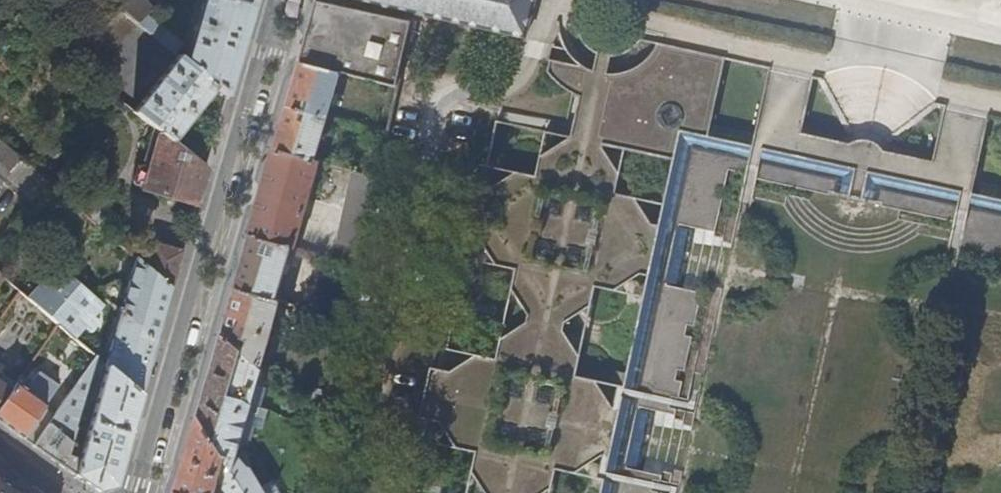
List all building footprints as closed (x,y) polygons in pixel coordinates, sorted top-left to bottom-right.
[(169,50),(176,41),(147,17),(153,11),(144,0),(110,0),(117,8),(137,24),(169,50)] [(226,97),(247,22),(254,0),(205,0),(186,65),(215,88),(226,97)] [(415,13),(525,38),(535,0),(353,0),(415,13)] [(307,35),(299,62),(397,85),(410,24),(316,1),(307,35)] [(63,56),(85,73),(137,24),(117,8),(63,56)] [(540,157),(536,175),(517,172),(491,189),(470,185),(460,235),(480,240),(498,266),(515,269),(512,287),(529,312),(527,322),(501,339),(497,358),(476,354),(451,370),(433,366),(422,417),(441,421),(458,448),(477,451),(473,472),(487,492),(543,492),(553,487),(557,468),(576,472),(601,455),(610,456),(620,407),(612,405),(594,379),(576,375),(580,357),(564,332),(567,319),(592,303),(596,286),(614,290),(642,271),(650,273),(660,225),(653,223),(635,196),(616,192),(620,174),(603,149),(603,143),(626,148),(675,157),(681,131),(859,169),(1000,199),(1000,117),(987,114),(987,117),(946,107),(935,161),(884,150),(879,142),(873,138),(866,137),(865,137),(861,138),(851,143),(801,132),(813,77),(773,69),(773,67),(640,37),(633,47),(622,55),(611,57),(608,74),(595,72),(599,54),(591,48),(582,37),(580,25),(561,21),(555,47),(566,49),(573,58),(583,66),(553,60),(550,71),(557,80),(566,87),(581,95),(572,136),(540,157)] [(159,132),(172,143),(215,88),(186,65),(177,57),(133,112),(159,132)] [(292,88),(286,107),(327,118),(339,75),(298,65),(292,88)] [(278,133),(274,149),(314,161),(326,120),(286,108),(278,133)] [(536,175),(540,157),(545,132),(498,123),(489,166),(517,172),(536,175)] [(141,190),(195,207),(202,183),(206,169),(172,143),(159,132),(149,167),(141,165),(136,169),(132,181),(134,185),(142,187),(141,190)] [(20,158),(3,143),(0,147),(0,164),(9,172),(20,158)] [(664,202),(675,157),(626,148),(620,174),(616,192),(635,196),(664,202)] [(273,150),(250,235),(293,248),(316,163),(273,150)] [(29,205),(48,182),(22,160),(3,183),(29,205)] [(9,172),(0,164),(0,183),(9,172)] [(351,173),(331,259),(356,267),(375,180),(351,173)] [(242,260),(235,287),(275,299),(277,290),(289,249),(249,238),(242,260)] [(149,271),(171,290),(181,254),(156,247),(149,271)] [(120,313),(155,345),(165,311),(171,290),(149,271),(136,259),(120,313)] [(515,269),(498,266),(469,260),(451,349),(476,354),(497,358),(501,339),(512,287),(515,269)] [(29,299),(75,339),(86,327),(91,330),(96,323),(92,319),(100,308),(108,312),(111,305),(105,300),(101,305),(57,267),(29,299)] [(645,296),(614,290),(596,286),(592,303),(580,357),(576,375),(594,379),(626,385),(645,296)] [(228,311),(221,333),(260,368),(279,303),(234,289),(228,311)] [(277,290),(275,299),(285,303),(287,294),(277,290)] [(105,366),(140,397),(152,356),(155,345),(120,313),(104,365),(105,366)] [(248,416),(252,402),(255,391),(262,371),(221,335),(208,378),(196,417),(232,473),(238,452),(248,416)] [(54,417),(49,423),(73,443),(98,359),(96,358),(54,417)] [(76,468),(74,476),(98,492),(114,488),(133,423),(140,397),(105,366),(76,468)] [(261,406),(269,378),(262,371),(255,391),(252,402),(261,406)] [(33,447),(49,423),(54,417),(43,409),(58,388),(38,373),(30,383),(20,376),(15,384),(0,406),(0,423),(7,428),(33,447)] [(15,384),(3,375),(0,379),(0,406),(15,384)] [(257,419),(248,416),(238,452),(247,454),(257,419)] [(196,418),(184,459),(174,492),(214,492),(217,482),(225,492),(244,492),(196,418)] [(49,423),(33,447),(54,461),(74,476),(76,468),(73,468),(64,452),(73,443),(49,423)] [(458,448),(431,442),(420,492),(469,492),(473,472),(477,451),(458,448)] [(232,473),(245,492),(268,492),(251,469),(249,455),(247,454),(238,452),(232,473)] [(576,472),(557,468),(553,487),(552,492),(603,492),(606,478),(576,472)] [(0,482),(0,492),(16,492),(0,482)]
